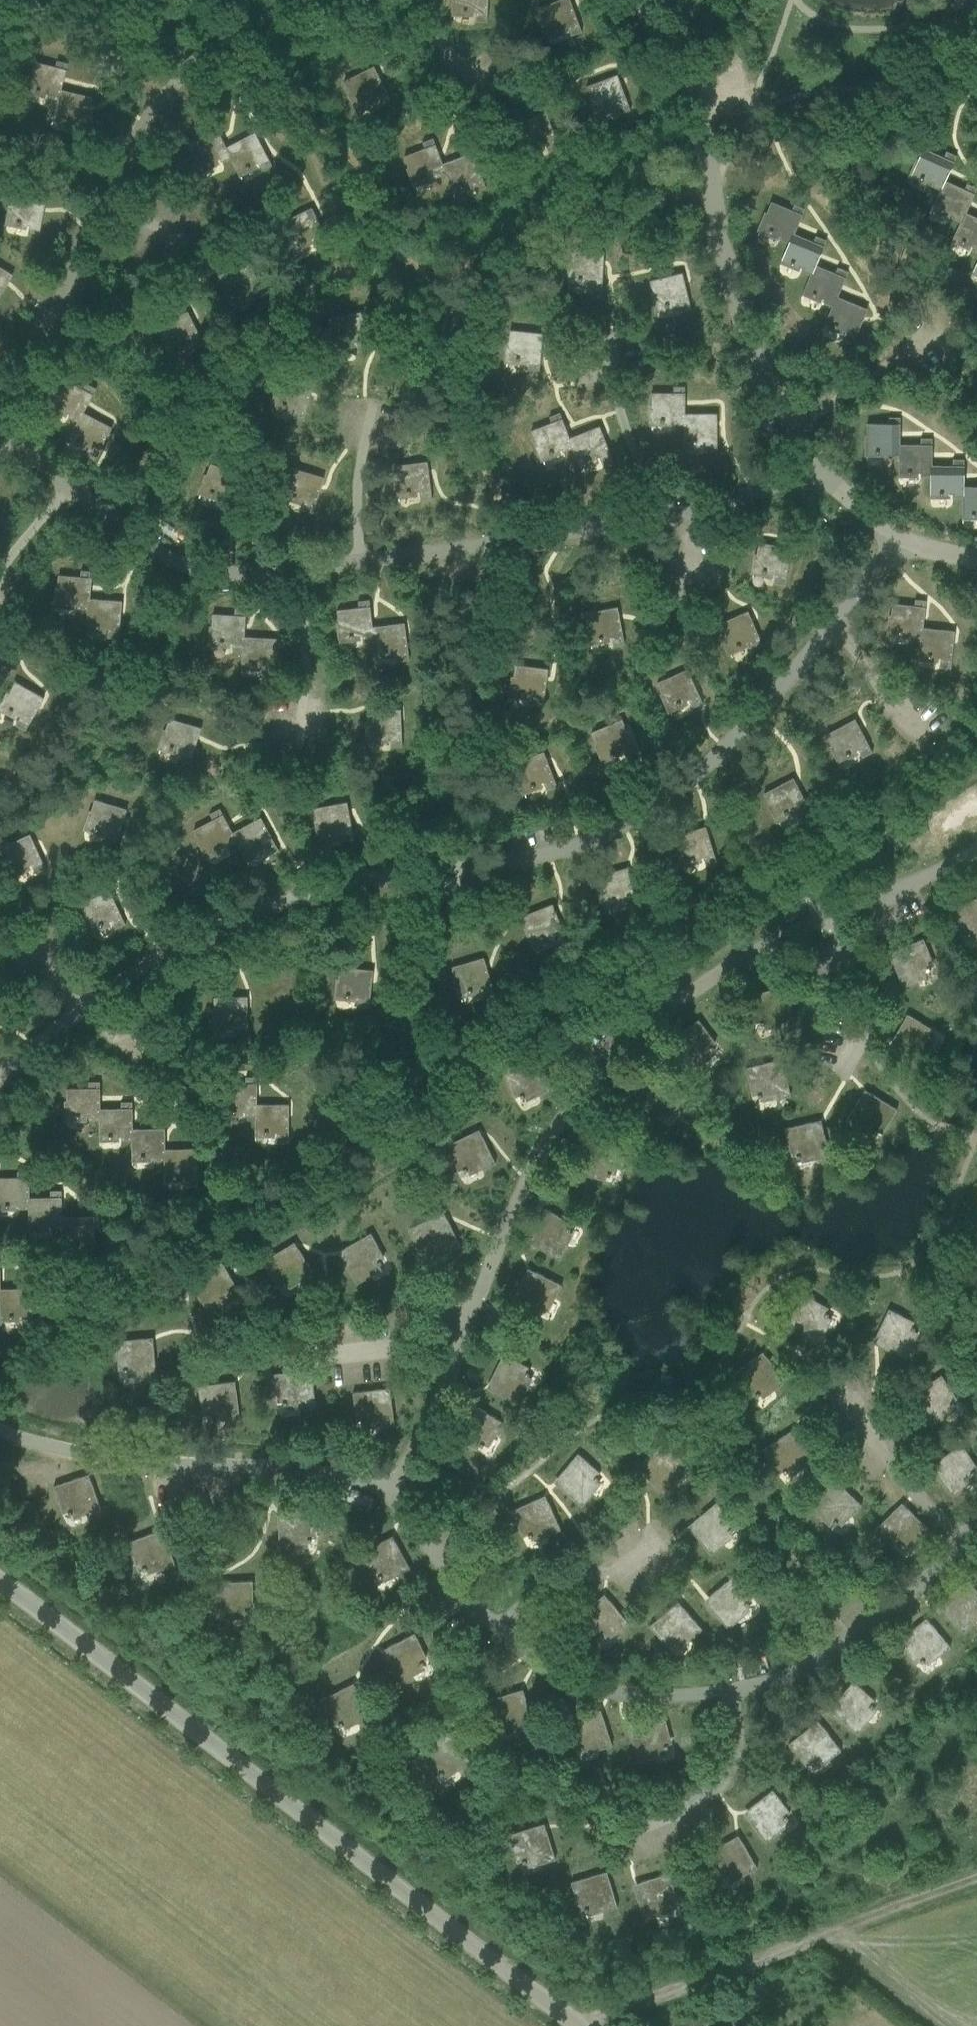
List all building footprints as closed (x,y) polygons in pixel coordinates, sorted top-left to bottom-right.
[(454,20),(455,20),(455,12),(463,12),(463,14),(466,14),(466,12),(476,12),(476,22),(487,22),(487,0),(454,0),(454,20)] [(582,32),(572,5),(570,0),(560,0),(538,8),(550,42),(551,42),(548,34),(556,32),(556,33),(560,32),(559,30),(568,27),(572,36),(582,32)] [(61,90),(62,90),(64,80),(68,64),(58,61),(56,67),(35,62),(26,97),(27,97),(29,89),(36,91),(36,92),(39,93),(40,92),(49,94),(48,97),(58,100),(59,100),(61,90)] [(374,66),(345,81),(360,113),(361,113),(358,106),(365,102),(365,104),(369,102),(368,101),(377,96),(381,105),(391,100),(379,75),(374,66)] [(620,114),(630,110),(621,83),(617,75),(587,87),(599,120),(600,120),(597,113),(605,110),(605,111),(608,110),(608,109),(617,105),(620,114)] [(59,100),(58,100),(52,125),(53,125),(55,117),(62,119),(62,120),(65,121),(66,120),(75,122),(73,131),(84,134),(90,108),(93,98),(62,90),(61,90),(59,100)] [(547,113),(516,124),(528,158),(528,157),(526,150),(533,147),(534,148),(537,147),(537,146),(546,143),(549,152),(559,148),(551,123),(547,113)] [(222,162),(231,157),(226,148),(227,147),(222,138),(214,123),(205,128),(208,134),(188,144),(204,176),(205,176),(201,169),(209,165),(209,166),(212,165),(212,163),(220,159),(222,162)] [(255,133),(227,147),(226,148),(231,157),(242,180),(243,179),(239,172),(247,169),(247,170),(250,168),(250,167),(258,163),(263,171),(272,166),(259,140),(255,133)] [(436,178),(446,174),(442,164),(439,154),(433,139),(423,143),(425,149),(405,156),(417,190),(418,190),(415,182),(423,180),(423,181),(427,179),(426,178),(435,175),(436,178)] [(924,148),(909,181),(910,182),(913,174),(920,178),(920,179),(923,180),(923,179),(932,183),(931,186),(940,190),(945,181),(957,156),(947,152),(944,158),(924,148)] [(473,153),(442,164),(446,174),(455,198),(456,198),(453,190),(460,187),(461,189),(464,187),(463,186),(473,183),(476,191),(486,188),(475,159),(473,153)] [(966,213),(976,189),(976,188),(967,184),(965,190),(945,181),(940,190),(929,213),(930,214),(933,206),(941,210),(940,211),(943,212),(944,211),(953,215),(952,218),(961,222),(966,213)] [(14,194),(7,229),(8,229),(9,221),(17,223),(17,224),(20,225),(21,223),(30,225),(29,235),(39,237),(44,210),(46,200),(14,194)] [(794,234),(805,209),(795,205),(792,211),(772,202),(761,228),(758,235),(759,236),(762,228),(769,231),(769,233),(772,234),(772,233),(781,236),(780,239),(789,243),(790,243),(794,234)] [(282,222),(298,255),(299,254),(295,247),(302,244),(303,245),(306,243),(306,242),(314,238),(319,246),(328,242),(316,217),(312,208),(282,222)] [(966,213),(961,222),(950,245),(951,246),(954,238),(961,242),(961,243),(964,244),(965,243),(973,247),(972,250),(976,252),(976,218),(966,213)] [(815,265),(816,265),(826,240),(816,236),(814,242),(794,234),(790,243),(789,243),(780,267),(783,260),(791,263),(790,264),(794,265),(794,264),(803,268),(802,271),(811,275),(812,275),(815,265)] [(570,253),(570,289),(571,289),(571,281),(579,281),(579,282),(582,282),(582,281),(592,281),(592,290),(603,290),(603,263),(603,253),(570,253)] [(219,275),(234,308),(235,308),(231,300),(239,297),(239,298),(242,297),(242,296),(251,292),(255,300),(265,296),(253,270),(249,262),(219,275)] [(824,302),(833,306),(837,297),(838,297),(848,272),(838,268),(836,274),(816,265),(815,265),(812,275),(811,275),(801,298),(802,299),(805,291),(813,294),(812,296),(815,297),(816,296),(825,299),(824,302)] [(0,267),(0,297),(8,283),(13,275),(0,267)] [(681,312),(691,309),(685,282),(682,273),(650,281),(659,316),(660,316),(658,308),(666,306),(666,307),(669,307),(669,305),(679,303),(681,312)] [(833,306),(823,330),(824,330),(827,323),(834,326),(834,327),(837,328),(837,327),(846,331),(843,340),(853,344),(867,309),(838,297),(837,297),(833,306)] [(158,327),(175,359),(176,359),(172,351),(179,348),(180,349),(183,347),(182,346),(191,342),(195,350),(205,345),(192,320),(188,312),(158,327)] [(329,320),(337,355),(338,354),(336,347),(344,345),(344,346),(348,345),(347,344),(357,342),(359,351),(370,348),(363,321),(361,312),(329,320)] [(543,334),(510,331),(507,366),(508,358),(516,359),(516,361),(520,361),(520,360),(530,361),(529,370),(539,371),(542,344),(543,334)] [(313,384),(281,376),(272,411),(273,411),(275,403),(283,405),(283,407),(286,408),(286,406),(296,409),(293,418),(304,421),(311,394),(313,384)] [(69,417),(78,421),(78,422),(83,413),(84,413),(89,403),(96,389),(87,384),(84,389),(64,379),(47,411),(48,411),(52,404),(59,408),(58,409),(61,411),(62,410),(71,414),(69,417)] [(674,424),(684,424),(685,424),(684,414),(685,414),(685,403),(685,387),(674,387),(674,393),(652,393),(652,429),(653,429),(653,421),(661,421),(661,422),(664,422),(664,421),(674,421),(674,424)] [(78,422),(78,421),(66,444),(67,445),(71,438),(78,441),(77,443),(80,444),(81,443),(90,448),(85,456),(95,461),(108,437),(112,428),(84,413),(83,413),(78,422)] [(563,452),(573,448),(569,438),(570,438),(566,428),(560,413),(550,417),(552,423),(531,431),(545,464),(543,457),(550,454),(551,455),(554,454),(553,453),(562,449),(563,452)] [(707,451),(717,451),(717,423),(717,414),(685,414),(684,414),(685,424),(684,424),(684,450),(685,450),(685,442),(693,442),(693,443),(697,443),(697,442),(707,442),(707,451)] [(867,424),(867,452),(876,452),(876,453),(879,453),(879,452),(889,452),(889,455),(899,455),(900,455),(900,445),(900,418),(889,418),(889,424),(867,424)] [(573,448),(582,472),(583,472),(580,464),(587,461),(588,463),(591,461),(591,460),(600,456),(603,465),(613,461),(603,436),(600,427),(570,438),(569,438),(573,448)] [(921,445),(900,445),(900,455),(899,455),(899,481),(900,481),(900,473),(908,473),(908,474),(911,474),(911,473),(921,473),(921,476),(931,476),(932,466),(932,439),(921,439),(921,445)] [(953,497),(963,497),(963,487),(964,487),(964,460),(953,460),(953,466),(932,466),(931,476),(931,502),(932,502),(932,494),(940,494),(940,495),(943,495),(943,494),(953,494),(953,497)] [(427,462),(395,466),(399,502),(400,502),(399,494),(407,493),(407,494),(411,494),(410,492),(420,491),(421,500),(432,499),(429,472),(427,462)] [(211,464),(199,498),(200,498),(203,490),(210,493),(210,494),(213,495),(214,494),(223,497),(220,506),(230,510),(239,485),(242,474),(211,464)] [(292,468),(282,502),(283,503),(285,495),(293,497),(292,499),(296,500),(296,498),(305,501),(303,510),(313,513),(321,487),(324,478),(292,468)] [(964,487),(963,487),(963,497),(963,523),(964,523),(964,515),(972,515),(972,516),(975,516),(975,515),(976,515),(976,487),(964,487)] [(792,548),(759,542),(753,578),(754,578),(755,570),(763,572),(763,573),(766,574),(766,572),(776,574),(774,583),(785,585),(790,559),(792,548)] [(78,608),(88,609),(89,609),(90,599),(91,588),(93,572),(82,571),(81,577),(59,575),(56,611),(57,611),(58,603),(66,604),(65,605),(69,606),(69,604),(79,605),(78,608)] [(89,609),(88,609),(86,635),(87,635),(88,627),(96,627),(96,629),(99,629),(99,628),(109,628),(108,638),(119,639),(121,612),(122,601),(90,599),(89,609)] [(363,639),(373,638),(374,637),(372,627),(373,627),(372,616),(370,600),(359,601),(359,608),(338,611),(342,646),(343,646),(342,638),(350,637),(350,639),(353,638),(353,637),(363,636),(363,639)] [(923,628),(926,601),(915,600),(915,606),(893,604),(889,640),(890,632),(898,632),(898,634),(902,634),(902,633),(911,634),(911,637),(921,638),(922,638),(923,628)] [(618,607),(585,613),(592,649),(593,649),(591,641),(599,639),(600,641),(603,640),(603,639),(612,637),(614,646),(625,644),(620,617),(618,607)] [(245,626),(246,610),(235,609),(235,616),(213,614),(211,650),(212,650),(212,642),(220,643),(220,644),(224,644),(224,643),(233,644),(233,647),(243,647),(244,647),(244,637),(245,626)] [(718,624),(732,657),(733,657),(730,650),(737,647),(738,648),(741,646),(740,645),(749,641),(753,650),(763,646),(752,621),(748,611),(718,624)] [(405,623),(373,627),(372,627),(374,637),(373,638),(377,663),(376,655),(384,654),(384,655),(388,655),(388,654),(397,652),(399,662),(409,660),(406,633),(405,623)] [(955,632),(923,628),(922,638),(921,638),(918,664),(919,664),(920,656),(928,657),(928,658),(931,658),(931,657),(941,658),(940,667),(951,669),(955,632)] [(244,647),(243,647),(242,673),(243,665),(251,665),(251,667),(254,667),(254,666),(264,666),(264,676),(275,676),(276,648),(277,639),(244,637),(244,647)] [(516,665),(511,701),(512,701),(513,693),(521,694),(521,695),(524,696),(524,694),(534,696),(533,705),(544,706),(547,679),(548,669),(516,665)] [(658,683),(672,716),(673,715),(670,708),(677,705),(678,706),(681,704),(680,703),(689,699),(693,708),(703,703),(688,669),(658,683)] [(16,682),(0,709),(0,711),(3,706),(10,710),(9,712),(12,713),(13,712),(21,717),(16,725),(26,730),(39,707),(44,698),(16,682)] [(401,709),(368,711),(369,747),(370,747),(370,739),(378,738),(378,740),(381,740),(381,738),(391,738),(392,747),(402,747),(401,718),(401,709)] [(170,718),(159,753),(160,753),(162,746),(170,748),(170,749),(173,750),(173,749),(183,752),(180,761),(190,764),(198,738),(201,728),(170,718)] [(855,719),(826,735),(843,767),(844,766),(840,759),(847,756),(848,757),(851,755),(850,754),(859,749),(863,757),(873,752),(855,719)] [(622,720),(592,732),(606,766),(607,765),(604,758),(611,755),(612,756),(615,755),(614,753),(623,750),(627,758),(637,754),(622,720)] [(513,764),(526,798),(527,797),(524,790),(532,787),(532,788),(535,787),(535,785),(544,782),(547,791),(557,787),(544,752),(513,764)] [(764,794),(781,826),(782,825),(778,818),(785,814),(786,816),(789,814),(788,813),(797,808),(801,816),(811,811),(794,778),(764,794)] [(95,800),(85,834),(88,827),(96,829),(95,830),(99,831),(99,830),(108,833),(106,842),(116,845),(127,810),(95,800)] [(315,808),(321,844),(322,844),(321,836),(329,834),(329,836),(332,835),(332,834),(342,832),(343,841),(354,839),(347,802),(315,808)] [(228,847),(237,842),(233,833),(220,809),(210,814),(213,820),(194,830),(211,862),(212,861),(208,854),(215,851),(216,852),(219,850),(218,849),(227,844),(228,847)] [(261,817),(233,833),(237,842),(249,865),(250,865),(246,857),(253,854),(254,855),(257,853),(256,852),(265,847),(269,856),(279,850),(261,817)] [(674,837),(685,871),(686,871),(683,863),(691,861),(692,862),(695,861),(694,860),(704,857),(707,866),(717,862),(706,827),(674,837)] [(30,834),(0,848),(15,881),(16,881),(12,873),(20,870),(20,871),(23,870),(23,868),(32,864),(36,873),(46,868),(30,834)] [(628,868),(596,877),(606,911),(604,903),(612,901),(612,903),(616,902),(615,900),(625,898),(627,907),(638,904),(628,868)] [(80,904),(95,937),(96,937),(93,930),(100,926),(100,927),(104,926),(103,925),(112,920),(116,929),(126,924),(110,891),(80,904)] [(951,909),(957,924),(961,921),(968,937),(976,933),(976,898),(951,909)] [(522,917),(535,950),(536,950),(533,942),(541,939),(541,941),(544,939),(544,938),(553,934),(556,943),(567,939),(553,904),(522,917)] [(897,958),(892,960),(904,988),(918,982),(916,977),(931,970),(925,955),(930,953),(924,939),(896,950),(898,955),(897,958)] [(484,958),(452,967),(462,1002),(463,1002),(461,994),(469,992),(469,993),(472,992),(472,991),(481,988),(484,997),(494,994),(484,958)] [(340,967),(336,1003),(337,1003),(338,995),(346,996),(346,997),(350,998),(350,996),(359,997),(358,1006),(369,1008),(373,971),(340,967)] [(777,989),(748,996),(752,1011),(757,1009),(761,1026),(777,1022),(779,1027),(794,1023),(787,994),(782,996),(778,993),(777,989)] [(248,997),(214,998),(215,1034),(216,1034),(216,1026),(224,1025),(224,1027),(227,1027),(227,1025),(237,1025),(237,1034),(248,1034),(248,997)] [(908,1014),(893,1040),(897,1043),(898,1047),(896,1051),(921,1065),(929,1052),(925,1049),(933,1035),(919,1026),(921,1022),(908,1014)] [(678,1046),(674,1049),(692,1072),(704,1063),(701,1059),(714,1049),(704,1035),(708,1032),(699,1020),(675,1038),(678,1042),(678,1046)] [(531,1063),(529,1059),(503,1072),(510,1086),(514,1084),(522,1099),(537,1091),(539,1096),(553,1089),(540,1063),(535,1064),(531,1063)] [(779,1068),(776,1066),(775,1061),(746,1068),(750,1083),(755,1082),(759,1098),(775,1094),(776,1099),(791,1096),(784,1067),(779,1068)] [(246,1115),(256,1115),(257,1105),(257,1078),(246,1077),(246,1084),(224,1084),(224,1120),(225,1120),(225,1112),(233,1112),(233,1113),(236,1113),(236,1112),(246,1112),(246,1115)] [(90,1120),(100,1119),(100,1109),(100,1082),(89,1082),(89,1089),(67,1089),(68,1125),(69,1125),(68,1117),(76,1117),(76,1118),(80,1118),(80,1117),(90,1117),(90,1120)] [(862,1096),(846,1122),(859,1130),(862,1125),(876,1134),(885,1120),(889,1123),(897,1109),(872,1094),(870,1098),(866,1099),(862,1096)] [(122,1109),(100,1109),(100,1119),(100,1145),(101,1145),(101,1137),(109,1137),(109,1139),(112,1138),(112,1137),(122,1137),(122,1140),(132,1140),(133,1140),(132,1129),(133,1129),(132,1102),(122,1103),(122,1109)] [(289,1105),(257,1105),(256,1115),(256,1141),(257,1141),(257,1133),(265,1133),(265,1134),(268,1134),(268,1133),(278,1133),(278,1142),(289,1142),(289,1105)] [(814,1122),(785,1129),(789,1144),(794,1142),(797,1159),(814,1155),(815,1160),(830,1156),(823,1128),(818,1129),(815,1127),(814,1122)] [(154,1129),(133,1129),(132,1129),(133,1140),(132,1140),(133,1166),(133,1158),(141,1157),(141,1159),(145,1159),(145,1157),(154,1157),(155,1160),(165,1160),(165,1150),(165,1123),(154,1123),(154,1129)] [(479,1139),(475,1137),(473,1133),(446,1146),(453,1160),(457,1157),(465,1173),(480,1165),(482,1170),(496,1163),(483,1137),(479,1139)] [(578,1174),(593,1178),(594,1173),(610,1177),(615,1161),(620,1162),(624,1147),(595,1139),(594,1144),(590,1146),(585,1145),(578,1174)] [(165,1160),(165,1186),(166,1186),(166,1178),(174,1177),(174,1179),(177,1179),(177,1177),(187,1177),(187,1187),(198,1186),(198,1149),(165,1150),(165,1160)] [(30,1198),(29,1171),(18,1171),(18,1178),(0,1178),(0,1206),(6,1206),(6,1207),(9,1207),(9,1206),(19,1206),(19,1209),(29,1208),(30,1208),(29,1198),(30,1198)] [(62,1218),(62,1191),(51,1191),(51,1198),(30,1198),(29,1198),(30,1208),(29,1208),(30,1234),(31,1234),(31,1226),(39,1226),(39,1227),(42,1227),(42,1226),(52,1226),(52,1229),(62,1228),(62,1218)] [(559,1216),(545,1209),(531,1235),(535,1237),(537,1241),(534,1245),(560,1259),(568,1246),(563,1243),(571,1229),(556,1221),(559,1216)] [(437,1215),(411,1228),(417,1242),(422,1240),(429,1255),(445,1248),(447,1252),(461,1245),(448,1219),(443,1221),(439,1220),(437,1215)] [(62,1228),(63,1254),(64,1254),(63,1246),(71,1246),(71,1247),(75,1247),(75,1246),(85,1245),(85,1255),(96,1255),(95,1217),(62,1218),(62,1228)] [(371,1233),(345,1248),(348,1252),(347,1256),(343,1258),(357,1284),(371,1276),(368,1272),(383,1263),(374,1249),(379,1246),(371,1233)] [(263,1262),(271,1275),(276,1272),(284,1286),(299,1278),(301,1282),(314,1274),(299,1249),(295,1251),(291,1250),(288,1246),(263,1262)] [(222,1262),(197,1277),(200,1281),(197,1286),(194,1288),(210,1313),(223,1306),(220,1301),(234,1292),(226,1278),(230,1275),(222,1262)] [(525,1275),(512,1302),(525,1309),(528,1304),(543,1312),(550,1297),(555,1299),(562,1285),(536,1272),(533,1276),(530,1277),(525,1275)] [(33,1288),(1,1289),(0,1289),(1,1300),(0,1300),(1,1325),(2,1325),(2,1317),(10,1317),(10,1318),(13,1318),(13,1317),(23,1317),(23,1326),(34,1326),(33,1288)] [(795,1327),(793,1331),(819,1345),(826,1331),(822,1329),(829,1314),(815,1306),(817,1301),(803,1294),(790,1320),(794,1323),(795,1327)] [(889,1309),(876,1336),(881,1338),(882,1342),(880,1346),(907,1359),(913,1345),(908,1343),(916,1328),(901,1320),(903,1316),(889,1309)] [(146,1338),(116,1341),(118,1356),(123,1356),(124,1373),(141,1371),(141,1376),(157,1375),(154,1346),(149,1346),(146,1343),(146,1338)] [(504,1354),(490,1381),(495,1383),(496,1387),(494,1391),(520,1404),(527,1391),(523,1388),(530,1373),(515,1366),(517,1361),(504,1354)] [(734,1375),(743,1387),(747,1384),(758,1397),(771,1387),(774,1391),(786,1381),(768,1358),(764,1361),(760,1360),(757,1357),(734,1375)] [(304,1370),(275,1374),(276,1389),(282,1389),(284,1405),(300,1403),(301,1409),(316,1407),(313,1377),(308,1378),(305,1375),(304,1370)] [(942,1375),(917,1391),(920,1395),(919,1400),(915,1402),(932,1427),(944,1418),(941,1414),(955,1404),(946,1390),(950,1387),(942,1375)] [(228,1382),(199,1386),(200,1401),(206,1401),(208,1417),(224,1415),(225,1420),(240,1418),(237,1389),(232,1390),(228,1387),(228,1382)] [(383,1389),(353,1393),(355,1408),(360,1407),(362,1424),(379,1422),(380,1427),(395,1425),(391,1396),(386,1396),(383,1394),(383,1389)] [(468,1410),(453,1435),(466,1443),(468,1439),(483,1448),(491,1433),(496,1436),(504,1423),(479,1408),(476,1412),(472,1413),(468,1410)] [(790,1438),(787,1434),(762,1451),(771,1463),(775,1460),(785,1474),(799,1465),(802,1469),(814,1460),(798,1436),(794,1439),(790,1438)] [(939,1469),(935,1472),(953,1496),(965,1487),(962,1483),(976,1473),(966,1459),(971,1456),(962,1444),(937,1461),(940,1465),(939,1469)] [(578,1453),(559,1476),(563,1479),(563,1483),(560,1487),(582,1506),(592,1494),(588,1491),(599,1478),(587,1467),(590,1463),(578,1453)] [(54,1486),(59,1501),(64,1499),(69,1515),(85,1510),(87,1515),(101,1510),(92,1482),(87,1483),(83,1481),(82,1477),(54,1486)] [(830,1485),(809,1506),(820,1517),(824,1513),(836,1525),(847,1513),(851,1516),(862,1505),(841,1485),(837,1488),(833,1488),(830,1485)] [(539,1499),(512,1511),(518,1525),(523,1523),(529,1538),(545,1531),(547,1536),(561,1530),(549,1503),(544,1505),(541,1503),(539,1499)] [(717,1502),(694,1521),(697,1525),(697,1529),(693,1532),(712,1555),(724,1545),(720,1541),(733,1530),(723,1517),(727,1514),(717,1502)] [(900,1512),(897,1508),(876,1529),(887,1540),(890,1537),(902,1548),(914,1537),(918,1540),(929,1529),(908,1508),(904,1512),(900,1512)] [(283,1519),(279,1519),(280,1548),(295,1548),(295,1542),(312,1542),(311,1525),(316,1525),(316,1509),(286,1511),(286,1515),(283,1519)] [(155,1532),(128,1543),(133,1557),(138,1555),(144,1571),(160,1565),(161,1570),(176,1565),(165,1537),(161,1538),(157,1537),(155,1532)] [(386,1539),(360,1553),(367,1567),(372,1564),(380,1579),(395,1571),(397,1576),(411,1569),(397,1543),(392,1545),(388,1544),(386,1539)] [(733,1576),(711,1595),(714,1599),(713,1603),(710,1606),(729,1629),(741,1619),(737,1615),(750,1604),(739,1591),(743,1588),(733,1576)] [(945,1599),(948,1603),(948,1607),(944,1610),(964,1632),(976,1622),(972,1618),(976,1614),(976,1598),(974,1595),(976,1592),(976,1591),(967,1580),(945,1599)] [(221,1590),(216,1590),(217,1620),(232,1619),(232,1614),(249,1613),(248,1596),(254,1596),(253,1581),(223,1582),(224,1587),(221,1590)] [(599,1599),(576,1618),(586,1630),(590,1627),(601,1640),(614,1629),(617,1633),(629,1623),(610,1600),(606,1603),(602,1603),(599,1599)] [(673,1607),(650,1626),(660,1638),(664,1634),(675,1647),(688,1636),(691,1640),(703,1630),(684,1608),(680,1611),(676,1610),(673,1607)] [(921,1623),(898,1642),(908,1654),(912,1650),(922,1663),(935,1653),(939,1657),(951,1647),(932,1624),(928,1627),(924,1627),(921,1623)] [(415,1633),(389,1647),(391,1651),(390,1655),(385,1657),(399,1683),(413,1676),(410,1672),(425,1664),(417,1649),(422,1647),(415,1633)] [(853,1681),(834,1704),(838,1707),(838,1711),(835,1715),(858,1734),(868,1722),(864,1719),(875,1706),(862,1695),(865,1691),(853,1681)] [(347,1687),(321,1700),(328,1714),(333,1711),(340,1726),(355,1719),(358,1723),(371,1716),(358,1690),(353,1692),(350,1691),(347,1687)] [(516,1692),(488,1700),(492,1715),(497,1713),(502,1729),(518,1725),(520,1730),(534,1725),(526,1697),(521,1698),(517,1696),(516,1692)] [(594,1712),(566,1721),(570,1736),(575,1734),(580,1750),(596,1745),(598,1750),(612,1745),(604,1717),(599,1719),(595,1717),(594,1712)] [(635,1733),(631,1734),(639,1762),(654,1758),(653,1753),(669,1748),(664,1732),(669,1730),(664,1716),(636,1724),(637,1729),(635,1733)] [(813,1725),(789,1743),(798,1756),(803,1753),(813,1766),(826,1756),(829,1760),(841,1750),(823,1727),(820,1730),(815,1729),(813,1725)] [(443,1736),(419,1753),(428,1765),(432,1762),(441,1776),(455,1766),(458,1771),(471,1762),(454,1738),(450,1740),(446,1740),(443,1736)] [(752,1816),(749,1819),(767,1842),(779,1833),(776,1828),(789,1818),(778,1805),(783,1802),(773,1790),(750,1808),(753,1812),(752,1816)] [(539,1830),(537,1826),(509,1835),(514,1849),(519,1848),(523,1864),(539,1859),(541,1864),(556,1859),(547,1831),(542,1832),(539,1830)] [(706,1854),(714,1867),(719,1865),(727,1879),(742,1871),(744,1875),(758,1868),(743,1842),(739,1844),(734,1843),(732,1839),(706,1854)] [(636,1892),(645,1920),(659,1915),(658,1910),(674,1905),(669,1889),(674,1888),(669,1873),(641,1882),(642,1887),(640,1890),(636,1892)] [(600,1874),(571,1882),(576,1897),(581,1895),(585,1911),(601,1907),(603,1912),(618,1907),(609,1879),(605,1880),(601,1878),(600,1874)]
